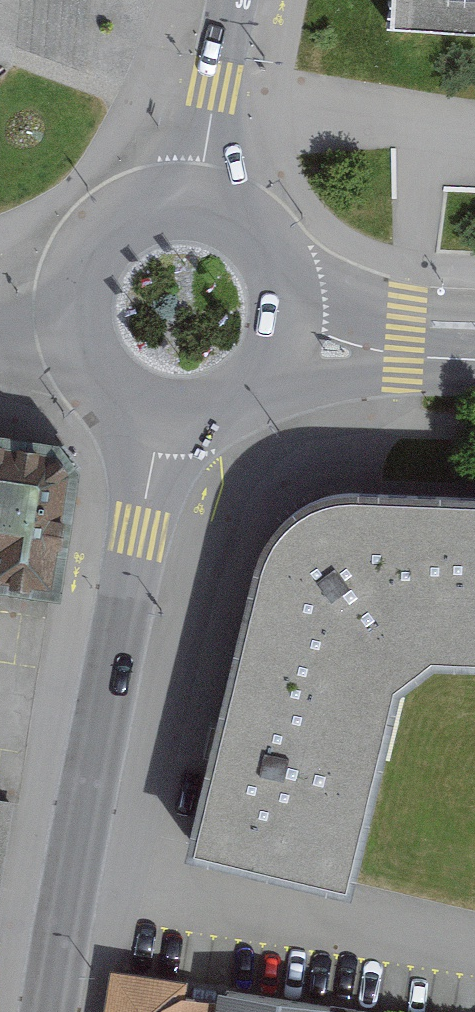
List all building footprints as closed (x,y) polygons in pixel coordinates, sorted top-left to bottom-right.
[(392,28),(474,36),(474,0),(394,0),(392,28)] [(66,445),(0,436),(0,593),(67,602),(85,472),(66,445)] [(338,493),(317,500),(283,525),(265,553),(195,850),(355,888),(404,683),(442,661),(474,662),(474,499),(338,493)] [(187,999),(189,985),(112,973),(106,1011),(203,1011),(205,1002),(187,999)] [(342,1009),(223,991),(220,1011),(341,1011),(342,1009)]
